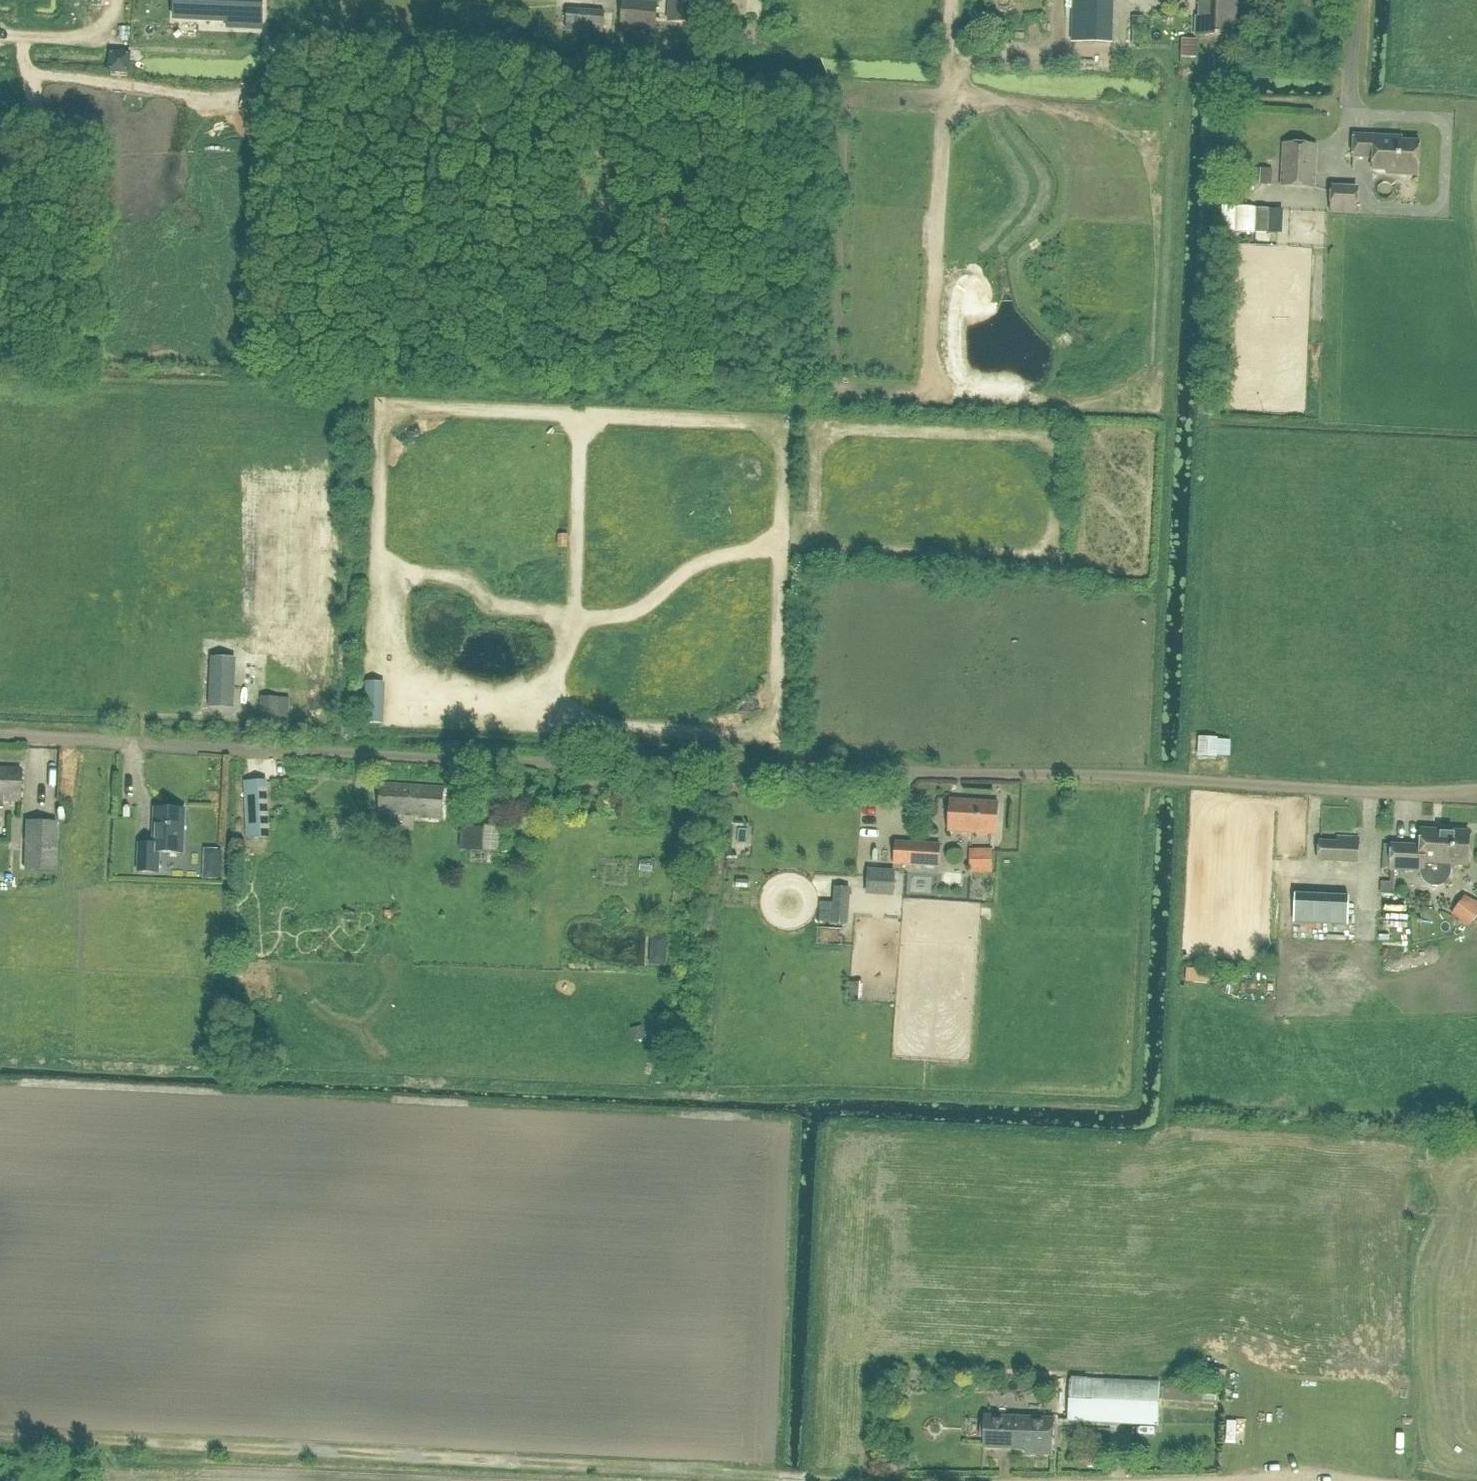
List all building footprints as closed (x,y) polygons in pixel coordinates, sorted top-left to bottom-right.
[(174,22),(228,23),(228,29),(263,30),(264,0),(175,0),(174,22)] [(668,23),(703,26),(705,3),(703,3),(703,0),(670,0),(668,23)] [(1113,0),(1073,0),(1071,37),(1111,39),(1113,0)] [(1199,18),(1196,18),(1195,37),(1234,39),(1236,0),(1200,0),(1199,18)] [(620,26),(631,27),(630,45),(653,47),(656,28),(658,4),(622,1),(621,13),(620,26)] [(605,12),(581,10),(567,9),(565,32),(603,35),(605,12)] [(1198,40),(1182,39),(1181,59),(1197,59),(1198,40)] [(134,55),(118,54),(117,70),(134,71),(134,55)] [(1353,136),(1353,158),(1373,159),(1372,171),(1387,171),(1387,175),(1418,177),(1420,142),(1391,141),(1392,137),(1353,136)] [(1283,144),(1281,188),(1315,189),(1317,146),(1283,144)] [(1271,186),(1272,169),(1261,169),(1260,185),(1271,186)] [(1331,214),(1357,213),(1356,188),(1331,188),(1331,214)] [(232,658),(211,657),(209,707),(230,708),(232,658)] [(385,725),(387,680),(372,679),(371,725),(385,725)] [(278,698),(261,697),(260,722),(277,722),(278,698)] [(1217,758),(1217,738),(1198,737),(1197,757),(1217,758)] [(2,810),(2,801),(18,802),(20,769),(0,768),(0,810),(2,810)] [(247,839),(269,838),(266,780),(245,781),(247,823),(246,823),(247,839)] [(442,820),(444,788),(380,784),(378,813),(425,816),(425,819),(442,820)] [(996,835),(998,803),(950,800),(948,832),(996,835)] [(183,854),(184,810),(155,809),(154,845),(140,844),(139,873),(158,874),(159,853),(183,854)] [(55,844),(56,823),(20,823),(20,844),(55,844)] [(467,828),(466,852),(499,854),(500,829),(467,828)] [(1449,873),(1450,865),(1466,866),(1468,833),(1421,830),(1420,847),(1392,845),(1391,870),(1421,872),(1421,874),(1422,876),(1423,878),(1424,879),(1425,881),(1426,882),(1428,884),(1430,885),(1432,885),(1434,886),(1436,886),(1438,886),(1440,885),(1442,884),(1443,883),(1445,882),(1446,880),(1447,879),(1448,877),(1449,875),(1449,873)] [(1357,863),(1358,839),(1338,838),(1337,843),(1319,842),(1319,861),(1357,863)] [(939,844),(928,843),(896,841),(895,865),(938,867),(939,844)] [(971,874),(991,873),(991,850),(970,850),(971,874)] [(38,879),(40,853),(25,852),(23,878),(38,879)] [(224,873),(222,855),(211,856),(212,874),(224,873)] [(897,873),(894,872),(869,871),(868,896),(895,898),(897,873)] [(991,882),(979,882),(979,894),(991,894),(991,882)] [(847,926),(849,889),(833,888),(831,925),(847,926)] [(1350,923),(1349,893),(1293,895),(1294,924),(1318,923),(1318,931),(1333,930),(1333,924),(1350,923)] [(1476,908),(1476,902),(1466,893),(1452,911),(1467,922),(1476,908)] [(1380,910),(1400,912),(1401,901),(1381,900),(1380,910)] [(1188,986),(1209,985),(1208,968),(1187,969),(1188,986)] [(1068,1420),(1158,1424),(1160,1384),(1070,1380),(1068,1420)] [(891,1393),(901,1401),(909,1391),(899,1383),(891,1393)] [(1017,1419),(985,1417),(983,1448),(1015,1450),(1037,1451),(1037,1459),(1050,1459),(1052,1420),(1017,1419)] [(1228,1461),(1238,1461),(1238,1437),(1227,1437),(1228,1461)]
